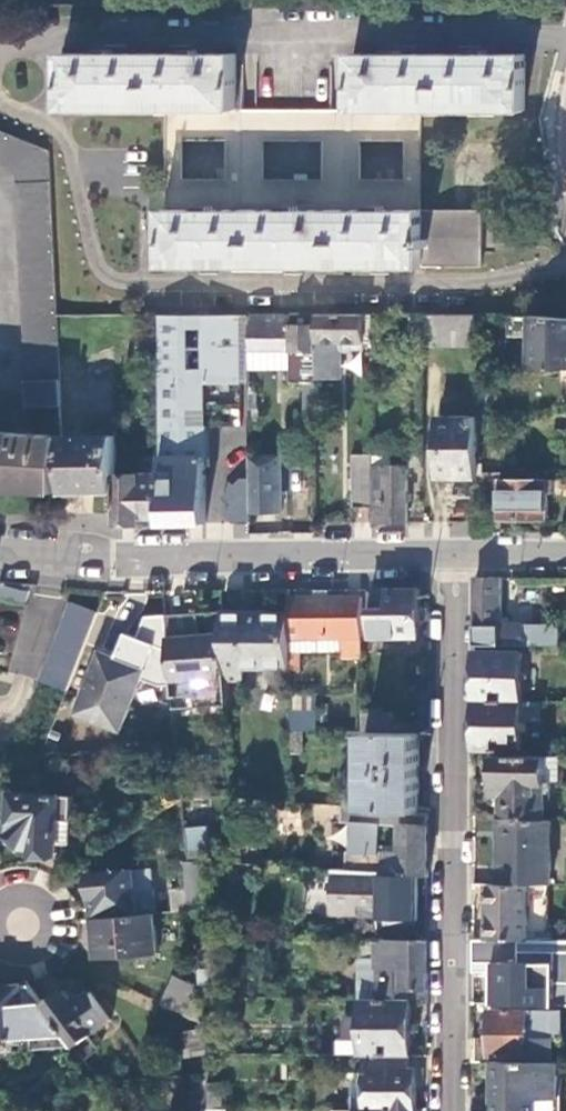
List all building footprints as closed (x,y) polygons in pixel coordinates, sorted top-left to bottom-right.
[(168,108),(167,265),(483,266),(483,211),(423,210),(424,109),(527,110),(527,53),(356,52),(355,109),(333,108),(333,52),(266,52),(266,108),(243,108),(243,52),(66,51),(66,108),(168,108)] [(0,127),(0,164),(18,171),(28,381),(62,379),(52,149),(0,127)] [(319,379),(319,313),(287,313),(287,315),(255,315),(255,349),(295,350),(295,369),(295,382),(308,382),(319,382),(319,379)] [(375,342),(375,313),(319,313),(319,379),(346,379),(346,350),(349,350),(351,354),(356,354),(358,350),(368,350),(368,342),(375,342)] [(479,344),(479,313),(423,313),(424,344),(479,344)] [(252,315),(164,314),(163,455),(207,455),(207,382),(252,381),(252,368),(252,349),(252,315)] [(532,314),(532,367),(565,367),(565,317),(532,314)] [(295,350),(255,349),(252,349),(252,368),(295,369),(295,350)] [(62,379),(28,381),(29,404),(64,403),(62,379)] [(320,423),(319,382),(308,382),(306,423),(320,423)] [(479,478),(479,416),(440,416),(440,478),(479,478)] [(65,435),(0,430),(0,486),(60,490),(65,435)] [(118,434),(65,435),(67,491),(117,490),(117,473),(118,434)] [(425,467),(424,435),(407,435),(407,464),(395,464),(395,448),(375,448),(375,453),(375,505),(375,523),(409,522),(409,467),(425,467)] [(375,505),(375,453),(357,453),(357,505),(375,505)] [(163,523),(207,523),(207,455),(163,455),(163,473),(163,517),(163,523)] [(252,477),(252,512),(282,512),(282,456),(252,456),(252,477)] [(117,473),(117,490),(117,523),(143,523),(143,517),(163,517),(163,473),(117,473)] [(243,477),(225,495),(234,504),(225,513),(235,523),(252,523),(252,512),(252,477),(243,477)] [(501,478),(501,519),(548,519),(549,486),(554,486),(554,491),(565,491),(565,478),(501,478)] [(502,578),(476,578),(476,645),(524,645),(524,647),(561,647),(561,625),(512,626),(501,626),(502,619),(502,578)] [(372,638),(421,637),(421,589),(372,590),(372,638)] [(363,659),(364,597),(333,597),(315,597),(302,597),(303,604),(290,605),(290,612),(290,638),(342,638),(342,650),(342,659),(363,659)] [(65,600),(37,681),(66,690),(94,610),(65,600)] [(225,612),(226,634),(228,676),(247,675),(247,668),(290,667),(290,650),(290,638),(290,612),(225,612)] [(168,614),(170,637),(172,680),(173,697),(196,696),(197,706),(220,704),(220,705),(229,705),(228,676),(226,634),(202,635),(200,615),(173,616),(172,614),(168,614)] [(300,650),(342,650),(342,638),(290,638),(290,650),(300,650)] [(300,669),(300,650),(290,650),(290,667),(290,669),(300,669)] [(523,652),(476,650),(475,701),(522,700),(523,652)] [(77,712),(121,731),(146,669),(102,651),(77,712)] [(522,700),(475,701),(475,749),(521,750),(522,719),(522,700)] [(542,719),(542,700),(522,700),(522,719),(542,719)] [(304,728),(316,728),(317,708),(290,708),(290,728),(304,728)] [(395,713),(362,712),(362,730),(394,730),(395,713)] [(303,750),(304,728),(290,728),(290,749),(303,750)] [(367,807),(419,812),(420,733),(368,731),(367,807)] [(502,817),(546,820),(545,757),(495,755),(495,780),(501,780),(500,817),(502,817)] [(33,850),(59,852),(60,841),(69,842),(71,819),(73,820),(74,795),(14,791),(12,832),(24,844),(33,845),(33,850)] [(343,805),(342,823),(353,824),(354,852),(348,851),(347,870),(419,875),(430,875),(430,825),(429,825),(430,812),(419,812),(367,807),(343,805)] [(529,885),(552,885),(552,820),(546,820),(502,817),(501,885),(529,885)] [(210,827),(186,829),(189,860),(213,862),(210,827)] [(93,872),(96,918),(139,915),(156,914),(153,868),(93,872)] [(347,870),(335,870),(335,914),(360,915),(360,903),(382,904),(382,918),(382,940),(418,940),(419,875),(347,870)] [(529,941),(529,885),(501,885),(490,884),(490,940),(529,941)] [(173,895),(174,913),(188,912),(187,895),(173,895)] [(360,903),(360,915),(360,918),(382,918),(382,904),(360,903)] [(139,915),(96,918),(98,956),(159,952),(156,914),(139,915)] [(429,1000),(429,940),(418,940),(382,940),(376,940),(376,942),(377,959),(362,959),(359,963),(360,999),(362,999),(412,1000),(429,1000)] [(492,950),(491,1003),(543,1004),(543,977),(557,978),(557,952),(492,950)] [(204,962),(203,997),(222,997),(223,962),(204,962)] [(204,1022),(199,986),(176,976),(165,1004),(204,1022)] [(543,1005),(556,1006),(557,978),(543,977),(543,1004),(543,1005)] [(0,987),(0,1040),(35,1038),(36,1038),(45,1038),(46,1048),(77,1046),(47,1005),(35,988),(24,989),(23,985),(0,987)] [(67,989),(47,1005),(77,1046),(113,1020),(92,992),(77,1002),(67,989)] [(412,1055),(412,1000),(362,999),(362,1018),(345,1017),(345,1038),(362,1039),(361,1055),(367,1055),(412,1055)] [(490,1039),(474,1038),(473,1061),(490,1062),(494,1062),(541,1063),(553,1064),(556,1064),(561,1064),(561,1040),(563,1040),(563,1011),(489,1010),(490,1039)] [(208,1053),(205,1030),(184,1032),(188,1057),(208,1055),(208,1053)] [(36,1038),(35,1038),(35,1049),(46,1048),(45,1038),(36,1038)] [(417,1055),(412,1055),(367,1055),(367,1068),(367,1110),(418,1110),(417,1055)] [(556,1064),(553,1064),(541,1063),(494,1062),(495,1110),(555,1110),(556,1064)] [(357,1110),(367,1110),(367,1068),(357,1068),(357,1110)]
